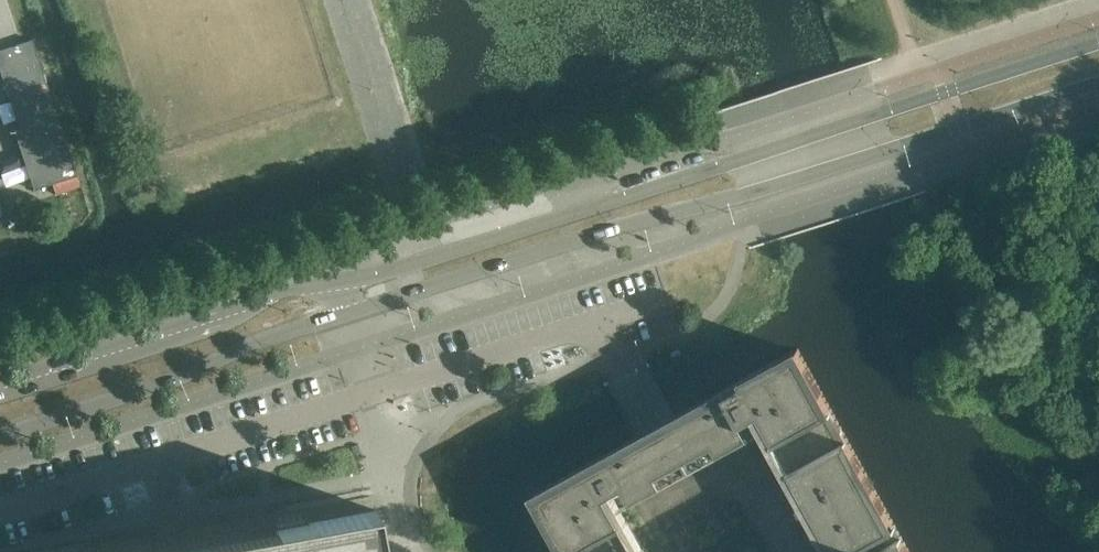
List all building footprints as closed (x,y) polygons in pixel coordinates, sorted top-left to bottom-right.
[(52,97),(32,39),(0,50),(0,69),(19,128),(14,130),(34,189),(77,174),(52,97)] [(608,495),(625,486),(632,499),(698,463),(750,435),(743,421),(760,412),(837,551),(908,551),(797,351),(672,419),(649,432),(536,494),(567,551),(639,551),(608,495)] [(375,509),(304,522),(303,518),(277,523),(278,527),(275,527),(275,529),(152,551),(383,551),(375,509)]
